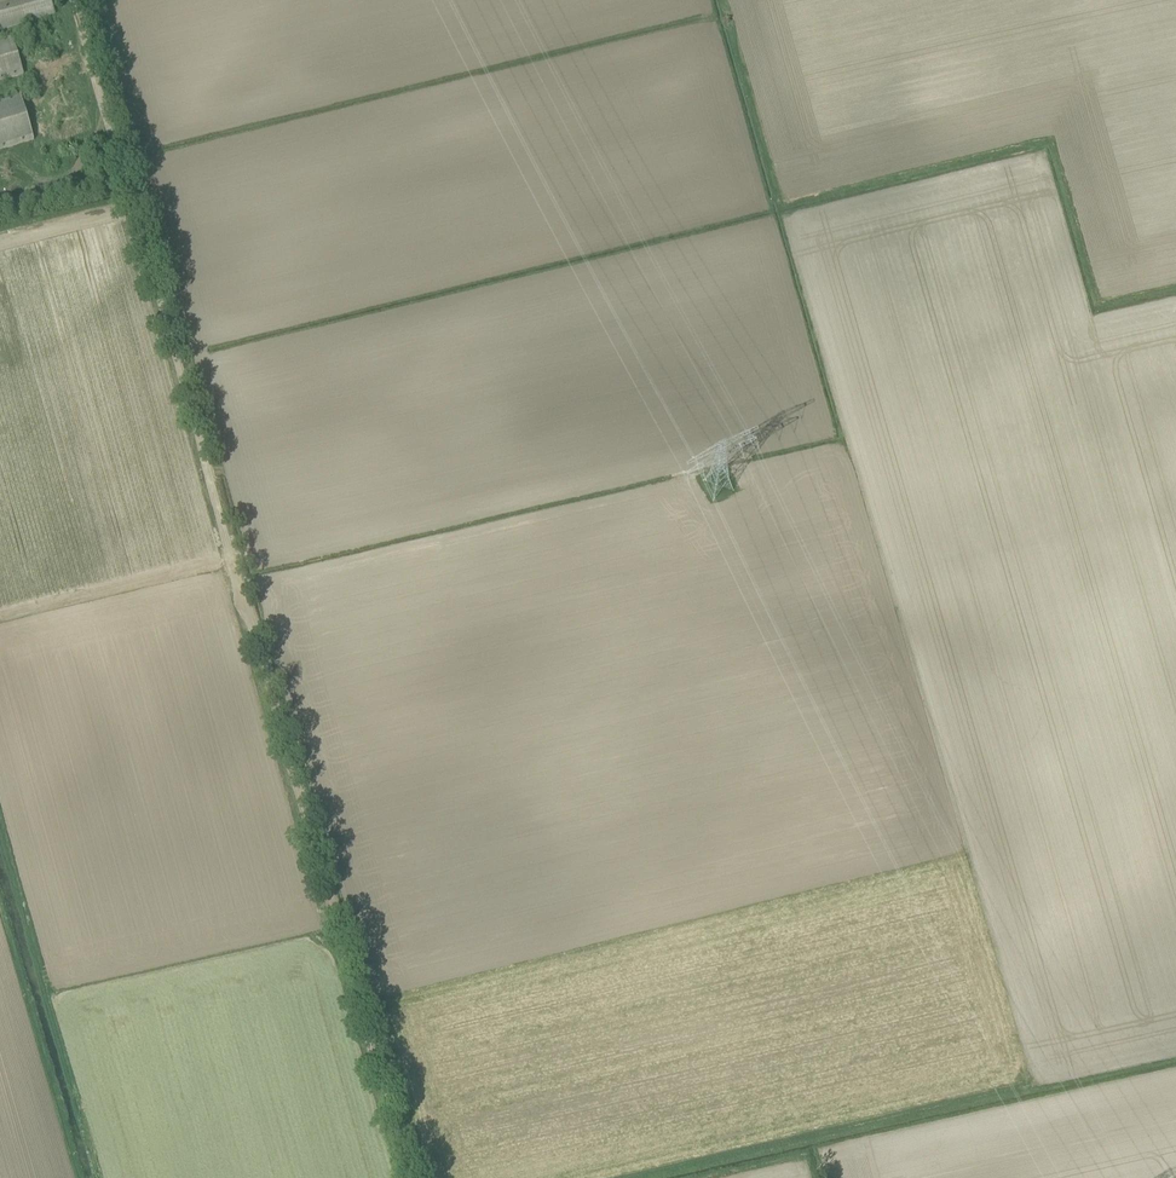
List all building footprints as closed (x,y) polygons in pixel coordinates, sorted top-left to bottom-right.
[(55,15),(51,4),(50,0),(9,0),(1,2),(0,3),(0,31),(55,15)] [(23,75),(12,37),(0,40),(0,81),(23,75)] [(20,96),(0,102),(0,151),(34,141),(20,96)]
